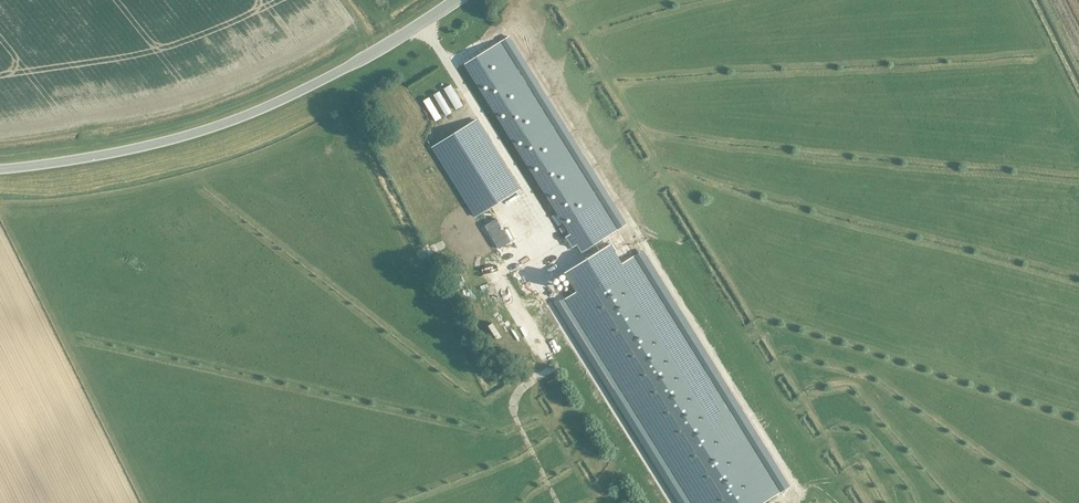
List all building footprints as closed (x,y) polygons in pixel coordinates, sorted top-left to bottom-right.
[(500,42),(465,64),(581,251),(617,230),(500,42)] [(432,148),(475,217),(520,189),(477,120),(432,148)] [(498,218),(486,225),(500,247),(512,240),(498,218)] [(473,243),(486,264),(495,258),(485,242),(479,245),(477,241),(473,243)] [(768,499),(762,489),(774,482),(633,256),(622,263),(610,244),(564,272),(576,291),(565,298),(692,502),(762,502),(768,499)] [(568,262),(550,254),(543,268),(561,277),(568,262)]
